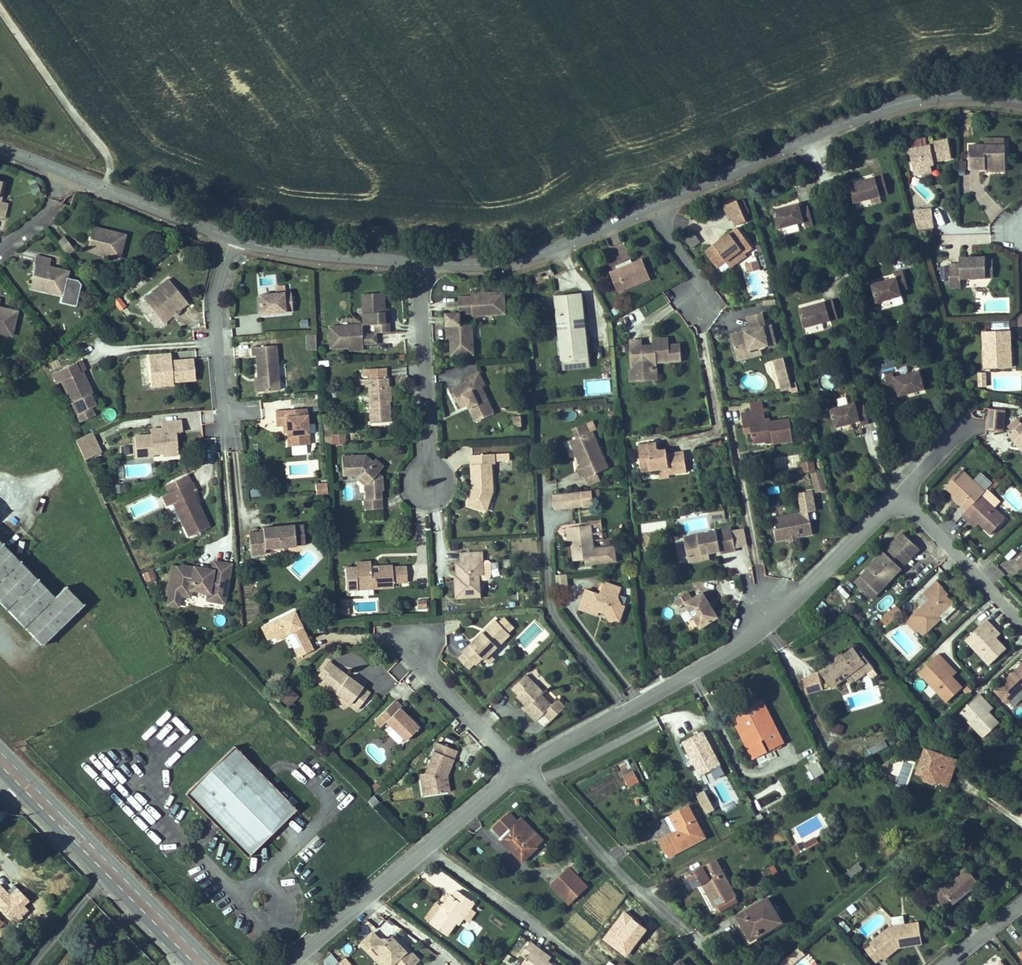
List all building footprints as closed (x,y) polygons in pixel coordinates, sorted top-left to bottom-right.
[(934,161),(952,158),(948,140),(930,143),(931,145),(928,146),(927,137),(910,140),(911,149),(910,149),(915,174),(932,171),(931,164),(935,164),(934,161)] [(1006,167),(1006,145),(1004,145),(986,145),(969,145),(969,169),(986,169),(986,167),(1006,167)] [(888,193),(883,175),(865,180),(865,182),(861,183),(860,181),(850,184),(854,202),(888,193)] [(36,182),(29,184),(32,195),(39,193),(36,182)] [(743,199),(738,201),(746,219),(751,217),(743,199)] [(733,228),(746,222),(737,200),(723,206),(733,228)] [(813,224),(808,206),(801,208),(799,203),(774,209),(779,229),(805,222),(806,226),(813,224)] [(933,227),(931,209),(913,211),(918,229),(933,227)] [(120,255),(125,235),(93,227),(88,247),(120,255)] [(753,248),(737,227),(705,251),(718,268),(727,261),(742,250),(745,254),(753,248)] [(691,249),(701,242),(694,231),(684,238),(691,249)] [(74,249),(64,237),(58,243),(67,255),(74,249)] [(120,255),(88,247),(88,251),(119,258),(120,255)] [(731,267),(747,256),(745,254),(742,250),(727,261),(731,267)] [(82,285),(78,281),(67,279),(68,275),(53,271),(54,268),(49,267),(51,259),(36,255),(34,264),(36,265),(32,283),(45,286),(44,290),(63,295),(61,302),(77,306),(82,285)] [(986,261),(986,257),(960,258),(960,263),(949,264),(950,288),(961,287),(961,278),(986,277),(986,261)] [(618,292),(651,279),(643,259),(633,263),(631,259),(616,266),(617,269),(610,272),(618,292)] [(760,269),(757,260),(752,262),(754,271),(760,269)] [(896,278),(871,284),(876,303),(902,296),(901,291),(908,289),(903,271),(895,273),(896,278)] [(180,309),(187,303),(168,279),(143,299),(163,323),(171,316),(169,313),(178,306),(180,309)] [(292,311),(291,292),(259,295),(260,314),(292,311)] [(505,314),(504,292),(485,293),(472,294),(472,297),(459,297),(459,313),(460,313),(460,314),(473,313),(473,315),(505,314)] [(385,309),(384,293),(363,294),(365,325),(376,324),(376,333),(390,332),(389,323),(386,323),(385,309)] [(555,296),(562,360),(589,357),(582,293),(555,296)] [(117,296),(111,301),(120,311),(126,306),(117,296)] [(142,300),(136,305),(144,314),(150,309),(142,300)] [(838,318),(833,300),(815,305),(815,306),(810,308),(810,306),(799,309),(804,327),(838,318)] [(180,312),(178,310),(180,309),(178,306),(169,313),(171,316),(173,314),(175,316),(180,312)] [(16,316),(2,312),(3,308),(0,308),(0,333),(11,336),(16,316)] [(474,354),(472,323),(461,323),(460,314),(460,313),(459,313),(447,314),(447,325),(450,325),(451,338),(451,355),(474,354)] [(776,343),(772,325),(766,326),(762,313),(747,316),(750,327),(751,330),(743,332),(732,335),(737,356),(751,353),(751,350),(760,347),(776,343)] [(377,343),(376,334),(363,335),(363,325),(330,327),(331,348),(354,347),(369,346),(369,344),(377,343)] [(1012,367),(1012,354),(1010,354),(1010,349),(1011,349),(1011,330),(983,331),(984,350),(989,350),(990,368),(1012,367)] [(316,349),(316,334),(308,335),(309,350),(316,349)] [(681,360),(680,344),(668,345),(668,338),(656,339),(654,341),(654,346),(655,349),(642,350),(642,346),(642,340),(630,341),(632,370),(630,370),(631,381),(640,380),(639,373),(651,372),(656,366),(656,362),(681,360)] [(279,390),(276,345),(252,347),(253,356),(256,355),(258,377),(259,391),(279,390)] [(738,361),(762,355),(760,347),(751,350),(751,353),(737,356),(738,361)] [(195,379),(193,359),(176,361),(176,363),(172,363),(171,361),(171,352),(148,354),(151,386),(173,384),(173,381),(195,379)] [(591,374),(589,357),(562,360),(564,377),(591,374)] [(792,388),(784,358),(774,360),(777,372),(780,372),(782,378),(779,378),(782,391),(792,388)] [(85,369),(81,360),(75,363),(79,372),(82,371),(85,369)] [(91,407),(95,405),(90,394),(88,389),(90,388),(82,371),(79,372),(75,363),(53,374),(57,383),(62,381),(77,414),(91,407)] [(657,379),(656,366),(651,372),(639,373),(640,380),(657,379)] [(925,389),(920,370),(894,377),(893,372),(885,375),(890,393),(898,391),(899,396),(909,393),(908,391),(912,390),(913,392),(925,389)] [(987,387),(987,372),(977,372),(977,387),(987,387)] [(485,386),(479,373),(474,375),(480,388),(482,387),(485,386)] [(471,411),(476,422),(485,417),(482,411),(491,407),(482,387),(480,388),(474,375),(466,379),(468,382),(452,390),(461,408),(468,404),(472,402),(473,406),(471,411)] [(390,422),(388,378),(359,379),(360,387),(368,387),(370,423),(390,422)] [(869,423),(863,400),(830,409),(835,428),(860,421),(861,425),(869,423)] [(80,421),(94,414),(91,407),(77,414),(80,421)] [(494,413),(491,407),(482,411),(485,417),(494,413)] [(276,411),(277,427),(283,426),(286,426),(287,433),(288,446),(309,444),(306,408),(276,411)] [(988,417),(989,408),(985,408),(984,410),(976,410),(972,413),(976,418),(984,418),(984,416),(988,417)] [(1005,410),(989,408),(988,417),(987,429),(1003,431),(1005,410)] [(330,420),(329,409),(321,410),(322,421),(330,420)] [(794,440),(790,419),(771,422),(770,419),(766,420),(764,410),(741,413),(743,423),(750,422),(751,432),(753,443),(773,440),(773,443),(794,440)] [(522,426),(521,416),(514,417),(515,427),(522,426)] [(178,447),(176,432),(182,431),(181,420),(161,422),(162,432),(158,433),(158,434),(134,436),(136,458),(153,456),(153,454),(162,453),(163,453),(168,448),(178,447)] [(331,430),(330,420),(322,421),(322,431),(331,430)] [(751,432),(750,422),(743,423),(744,433),(751,432)] [(605,458),(593,431),(589,433),(585,424),(573,429),(578,438),(576,439),(579,445),(573,447),(576,455),(579,456),(580,458),(578,459),(582,467),(578,469),(583,479),(598,472),(593,463),(605,458)] [(1009,436),(1014,442),(1014,441),(1021,450),(1021,424),(1009,436)] [(331,445),(331,435),(331,430),(322,431),(324,445),(331,445)] [(101,452),(91,432),(75,440),(85,460),(101,452)] [(345,444),(344,434),(331,435),(331,445),(345,444)] [(639,445),(643,471),(658,469),(662,468),(668,471),(669,474),(686,471),(684,452),(667,454),(666,450),(661,451),(657,449),(656,443),(639,445)] [(178,454),(178,447),(168,448),(163,453),(162,453),(162,456),(178,454)] [(510,461),(509,453),(497,454),(497,461),(510,461)] [(493,491),(492,464),(495,464),(494,454),(471,455),(473,484),(474,484),(475,489),(472,491),(468,505),(484,510),(487,500),(490,501),(493,491)] [(382,476),(378,472),(383,466),(375,459),(373,461),(365,455),(342,456),(343,475),(359,474),(368,483),(368,490),(365,490),(365,499),(363,499),(364,510),(382,508),(381,490),(383,490),(382,476)] [(609,467),(605,458),(593,463),(598,472),(609,467)] [(815,471),(813,463),(803,464),(805,472),(815,471)] [(669,474),(668,471),(662,468),(658,469),(659,478),(669,476),(669,474)] [(967,510),(985,492),(973,480),(962,470),(946,487),(953,494),(956,496),(954,499),(967,510)] [(827,490),(822,471),(812,474),(817,493),(827,490)] [(992,484),(980,473),(973,480),(985,492),(988,488),(992,484)] [(368,483),(359,474),(356,478),(363,485),(364,490),(365,490),(368,490),(368,483)] [(209,527),(200,507),(198,507),(196,502),(197,502),(194,494),(197,492),(192,482),(191,482),(187,475),(165,485),(168,493),(163,496),(167,506),(173,503),(189,536),(209,527)] [(115,483),(113,492),(123,494),(125,485),(115,483)] [(328,494),(327,483),(316,484),(316,495),(328,494)] [(1006,518),(994,508),(1001,501),(988,488),(985,492),(967,510),(962,515),(968,520),(972,516),(980,523),(991,534),(1006,518)] [(583,507),(582,492),(572,493),(574,507),(583,507)] [(813,534),(809,512),(817,510),(813,492),(802,494),(806,512),(773,518),(777,540),(790,538),(796,537),(813,534)] [(574,507),(572,493),(552,494),(554,509),(574,507)] [(726,519),(725,510),(710,512),(711,521),(726,519)] [(980,523),(972,516),(968,520),(976,527),(980,523)] [(296,545),(294,526),(294,525),(263,527),(263,531),(249,532),(251,555),(266,554),(265,549),(296,547),(296,545)] [(304,544),(303,525),(294,526),(296,545),(304,544)] [(567,528),(568,538),(571,538),(572,550),(574,561),(585,560),(586,565),(616,561),(615,546),(594,549),(591,525),(567,528)] [(736,550),(732,528),(698,534),(699,539),(685,542),(689,562),(703,559),(702,554),(708,553),(720,551),(721,553),(736,550)] [(920,549),(902,532),(895,541),(912,557),(920,549)] [(912,557),(895,541),(884,551),(902,568),(912,557)] [(83,605),(65,586),(54,597),(0,542),(0,596),(28,624),(33,635),(42,645),(83,605)] [(878,592),(902,568),(884,551),(861,576),(878,592)] [(481,597),(480,575),(479,562),(484,562),(483,552),(461,553),(462,562),(464,562),(465,579),(455,579),(457,598),(481,597)] [(225,594),(231,565),(214,562),(212,571),(207,570),(207,571),(199,570),(199,568),(194,568),(182,566),(180,568),(172,566),(167,595),(169,595),(180,597),(180,595),(190,597),(191,588),(208,591),(225,594)] [(465,579),(464,562),(462,562),(456,562),(457,575),(455,575),(455,579),(465,579)] [(407,582),(407,574),(393,575),(392,567),(392,565),(378,566),(378,573),(371,573),(371,567),(356,567),(358,589),(393,587),(393,583),(407,582)] [(407,574),(406,566),(392,567),(393,575),(407,574)] [(143,572),(146,583),(156,581),(154,570),(143,572)] [(556,586),(568,585),(567,574),(555,576),(556,586)] [(878,592),(861,576),(856,581),(873,598),(878,592)] [(957,608),(952,603),(940,590),(943,588),(936,581),(924,593),(930,599),(906,622),(916,631),(918,629),(922,626),(927,631),(941,619),(943,621),(957,608)] [(620,620),(625,605),(615,602),(616,596),(619,597),(622,588),(604,582),(604,583),(601,582),(599,589),(601,590),(600,594),(586,589),(580,609),(598,615),(600,609),(603,610),(607,616),(616,619),(620,620)] [(224,603),(225,594),(208,591),(207,600),(224,603)] [(709,602),(703,592),(692,599),(688,592),(675,600),(680,607),(686,604),(701,628),(718,617),(713,607),(709,602)] [(178,606),(180,597),(169,595),(168,604),(178,606)] [(0,596),(0,602),(42,645),(33,635),(28,624),(0,596)] [(349,599),(340,599),(339,615),(348,615),(349,599)] [(427,608),(426,600),(417,600),(417,608),(427,608)] [(902,611),(896,605),(893,607),(900,614),(902,611)] [(887,626),(900,614),(893,607),(880,620),(887,626)] [(947,625),(961,613),(957,608),(943,621),(947,625)] [(276,640),(293,631),(300,646),(294,649),(298,657),(313,649),(294,611),(261,627),(267,639),(273,635),(276,640)] [(490,654),(510,635),(508,633),(514,627),(505,618),(499,623),(496,620),(485,630),(487,631),(483,635),(482,634),(463,652),(465,654),(474,663),(476,665),(483,657),(485,659),(490,654)] [(996,638),(988,630),(992,626),(986,620),(966,639),(990,664),(1006,649),(996,638)] [(927,631),(922,626),(918,629),(924,635),(927,631)] [(1000,634),(992,626),(988,630),(996,638),(1000,634)] [(877,674),(869,664),(865,663),(858,654),(853,648),(839,658),(841,661),(835,665),(831,665),(821,672),(833,687),(847,677),(850,681),(854,678),(856,681),(867,673),(870,677),(873,678),(877,674)] [(869,664),(861,652),(858,654),(865,663),(869,664)] [(474,663),(465,654),(460,659),(469,668),(474,663)] [(489,664),(495,659),(490,654),(485,659),(489,664)] [(952,676),(944,668),(949,664),(939,654),(919,672),(947,702),(962,688),(952,676)] [(324,679),(334,666),(328,661),(318,675),(324,679)] [(956,673),(949,664),(944,668),(952,676),(956,673)] [(995,690),(1007,703),(1021,688),(1021,687),(1021,686),(1021,685),(1021,665),(995,690)] [(370,693),(352,680),(351,681),(347,678),(348,677),(334,666),(324,679),(322,683),(335,693),(350,704),(357,709),(370,693)] [(552,705),(542,695),(544,693),(526,675),(512,688),(519,695),(517,697),(525,704),(528,708),(526,710),(537,721),(544,713),(551,721),(565,707),(558,699),(552,705)] [(818,675),(803,679),(807,693),(822,689),(818,675)] [(291,689),(280,699),(287,707),(298,697),(291,689)] [(350,704),(335,693),(334,695),(348,706),(350,704)] [(988,712),(980,704),(985,699),(980,694),(960,713),(984,737),(999,723),(988,712)] [(993,707),(985,699),(980,704),(988,712),(993,707)] [(418,727),(410,719),(409,721),(406,719),(408,717),(399,708),(401,707),(395,700),(375,720),(381,727),(386,721),(405,740),(418,727)] [(782,742),(762,701),(736,714),(742,725),(738,727),(753,756),(766,750),(762,742),(760,739),(766,736),(767,739),(771,747),(782,742)] [(830,731),(841,735),(844,725),(833,722),(830,731)] [(721,765),(703,731),(683,742),(701,776),(721,765)] [(872,755),(888,746),(885,740),(869,748),(872,755)] [(447,775),(457,750),(437,743),(425,773),(428,794),(445,792),(443,778),(444,774),(447,775)] [(247,857),(296,809),(292,806),(287,800),(234,746),(185,793),(247,857)] [(949,768),(953,758),(930,750),(928,755),(924,753),(917,773),(922,775),(924,780),(934,783),(939,780),(948,783),(953,770),(949,768)] [(897,776),(895,784),(907,787),(914,763),(893,757),(888,774),(897,776)] [(824,772),(818,761),(808,767),(814,778),(824,772)] [(884,778),(889,761),(879,767),(884,778)] [(634,771),(636,770),(634,766),(619,774),(621,778),(624,777),(634,771)] [(639,780),(634,771),(624,777),(629,786),(639,780)] [(332,781),(327,786),(346,807),(351,802),(332,781)] [(753,798),(761,811),(785,797),(777,784),(753,798)] [(296,802),(291,797),(287,800),(292,806),(296,802)] [(713,809),(709,801),(703,804),(707,812),(713,809)] [(669,857),(706,838),(689,805),(675,813),(683,827),(676,831),(659,839),(669,857)] [(537,848),(525,835),(532,829),(522,818),(518,822),(509,813),(494,828),(502,837),(501,839),(512,850),(513,849),(524,860),(537,848)] [(683,827),(675,813),(668,816),(676,831),(683,827)] [(544,841),(532,829),(525,835),(537,848),(544,841)] [(808,849),(819,843),(816,837),(805,844),(808,849)] [(802,852),(797,843),(792,846),(797,855),(802,852)] [(524,860),(513,849),(512,850),(523,861),(524,860)] [(736,896),(716,859),(688,874),(693,884),(700,880),(702,884),(715,907),(716,907),(719,911),(738,901),(735,897),(736,896)] [(848,880),(863,868),(859,863),(844,875),(848,880)] [(569,903),(587,886),(577,875),(580,872),(573,865),(552,885),(569,903)] [(777,873),(772,866),(769,868),(773,876),(777,873)] [(953,903),(979,883),(966,867),(934,892),(944,906),(951,900),(953,903)] [(773,876),(769,868),(762,872),(767,880),(773,876)] [(456,923),(467,908),(470,909),(475,903),(458,890),(453,897),(451,895),(442,907),(431,923),(448,935),(456,923)] [(782,922),(768,898),(738,916),(749,936),(766,926),(768,929),(782,922)] [(431,923),(442,907),(437,903),(425,918),(431,923)] [(459,925),(470,909),(467,908),(456,923),(459,925)] [(921,943),(918,922),(914,923),(917,941),(899,944),(897,945),(899,947),(921,943)] [(899,944),(917,941),(914,923),(890,927),(870,943),(869,941),(864,946),(866,949),(866,950),(876,962),(882,957),(883,959),(899,947),(897,945),(899,944)] [(420,961),(409,949),(408,950),(402,944),(403,943),(395,934),(390,939),(379,938),(370,947),(378,956),(383,955),(393,964),(416,964),(420,961)] [(548,961),(539,954),(542,950),(530,942),(521,954),(527,958),(521,964),(553,964),(548,961)] [(794,962),(804,954),(799,947),(789,956),(794,962)] [(548,961),(551,957),(542,950),(539,954),(548,961)] [(324,956),(323,959),(324,964),(340,964),(330,951),(324,956)] [(383,955),(378,956),(375,958),(382,964),(393,964),(383,955)] [(794,962),(789,956),(781,962),(783,964),(791,964),(794,962)] [(348,957),(340,961),(342,964),(352,964),(348,957)]
